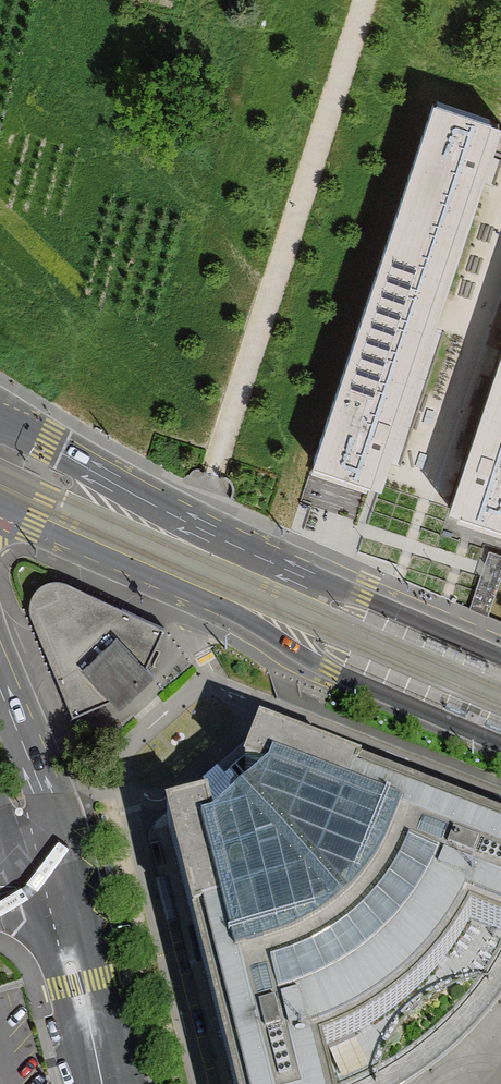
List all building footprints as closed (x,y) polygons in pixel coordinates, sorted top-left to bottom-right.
[(495,123),(437,103),(309,476),(367,496),(495,123)] [(449,521),(500,538),(500,367),(449,521)] [(122,608),(67,584),(57,582),(46,584),(38,588),(33,595),(30,604),(30,616),(55,672),(79,663),(116,634),(122,608)] [(121,707),(153,675),(145,668),(164,628),(122,608),(116,634),(79,663),(55,672),(72,711),(74,716),(112,700),(121,707)] [(234,1083),(330,1083),(322,1053),(380,1023),(427,984),(471,922),(500,934),(500,834),(260,738),(257,749),(239,765),(208,791),(178,817),(168,820),(234,1083)]
